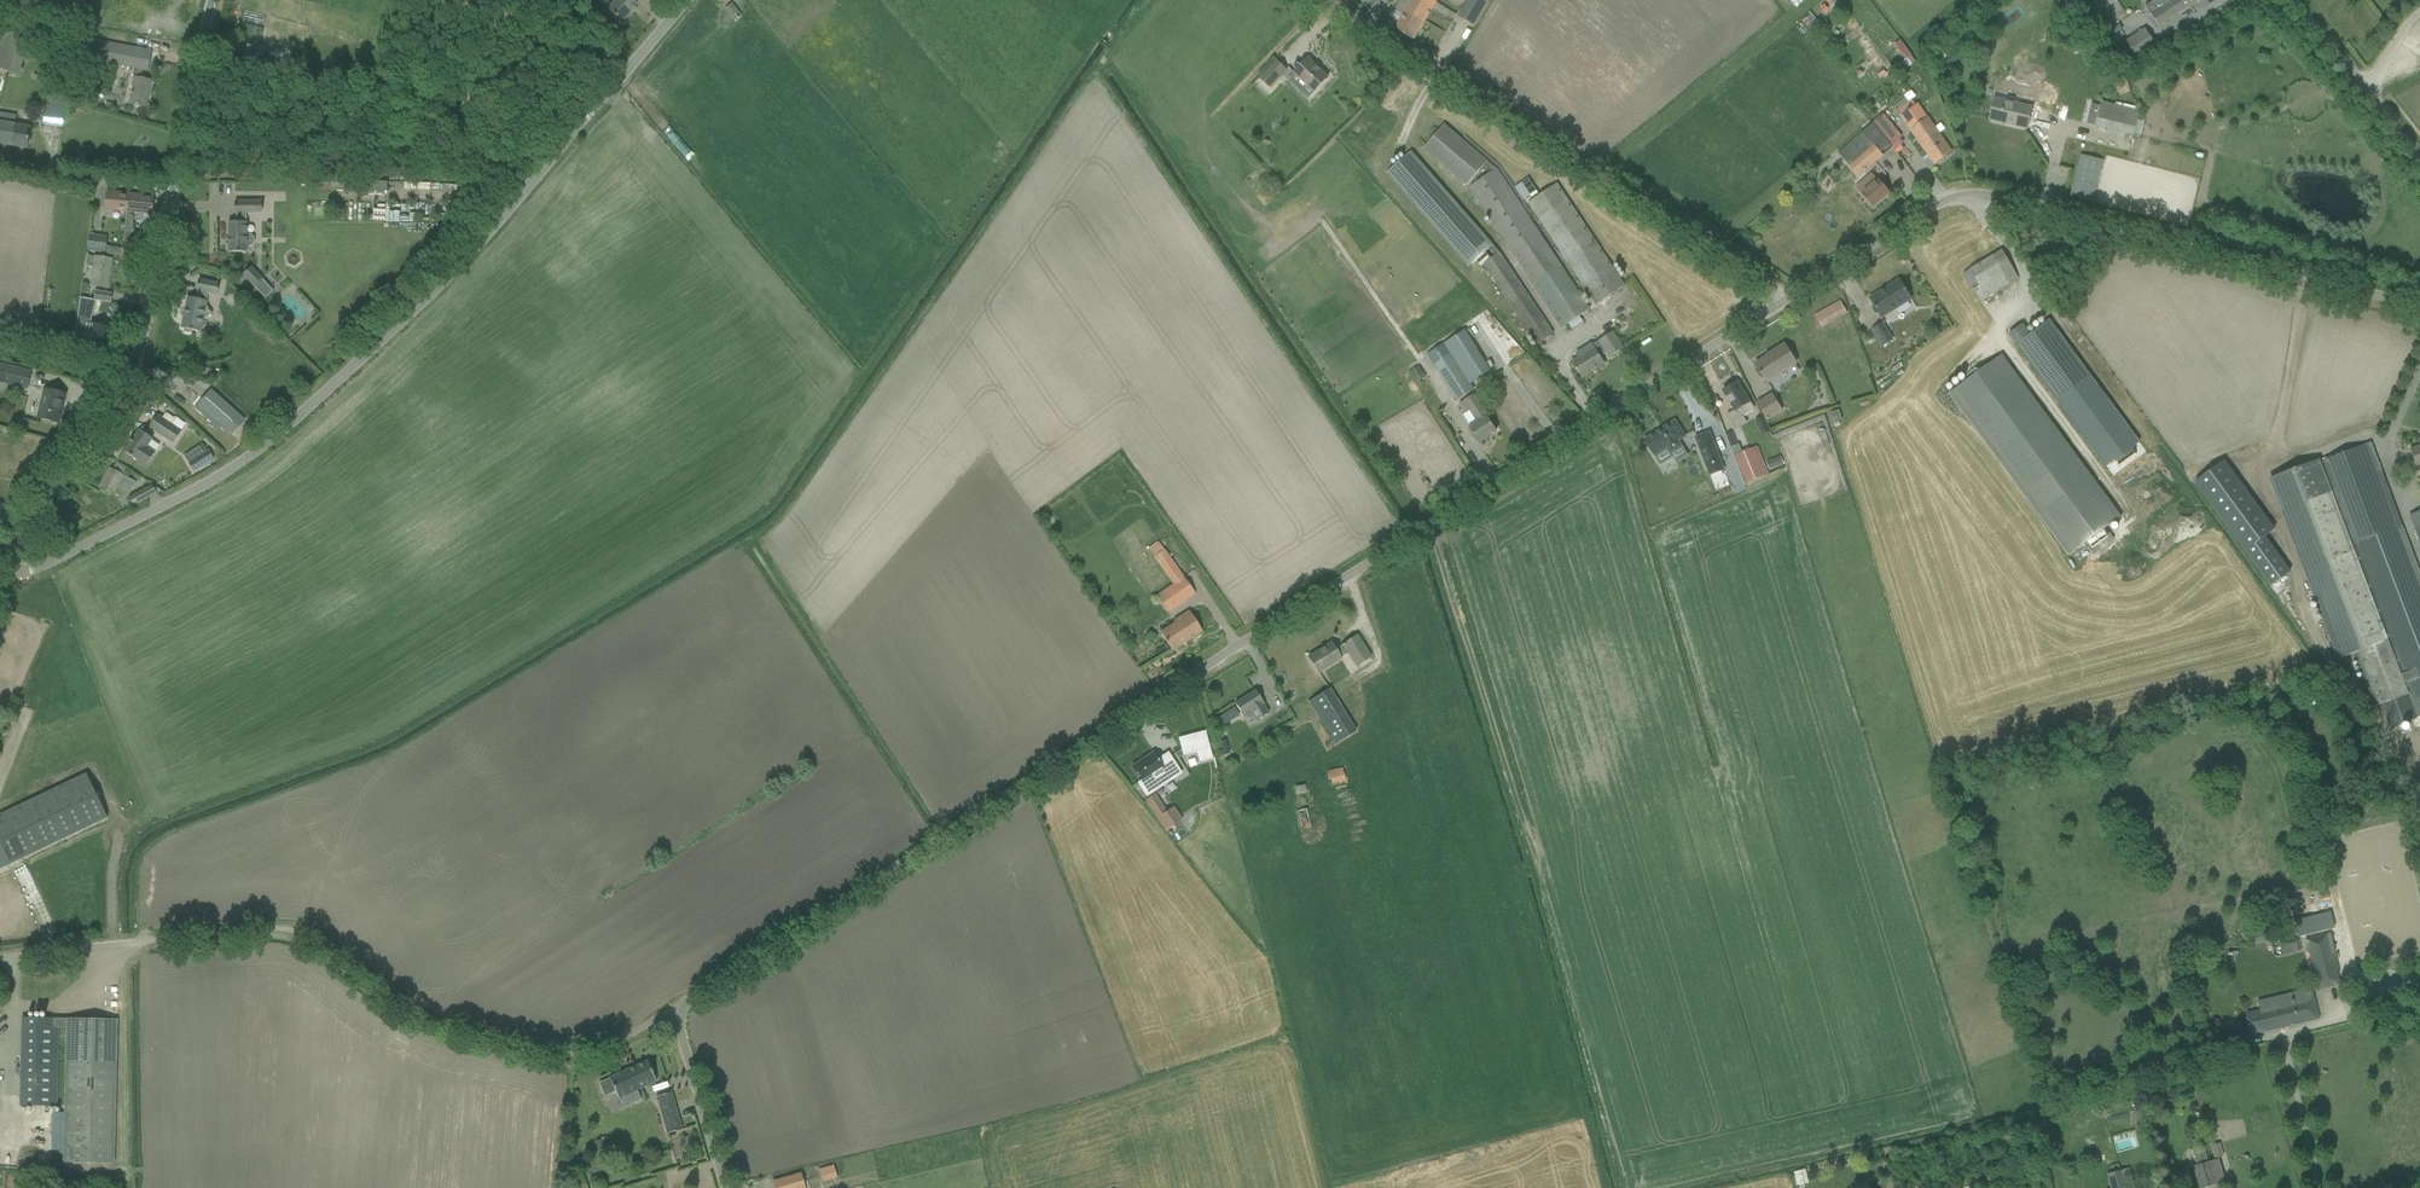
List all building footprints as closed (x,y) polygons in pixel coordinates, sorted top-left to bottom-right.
[(608,10),(621,22),(622,21),(625,21),(628,17),(628,14),(636,4),(631,0),(616,0),(608,10)] [(1395,29),(1414,40),(1420,30),(1437,2),(1435,1),(1435,0),(1400,0),(1395,8),(1404,14),(1395,29)] [(1474,25),(1488,1),(1486,0),(1469,0),(1459,16),(1474,25)] [(2159,26),(2190,7),(2186,0),(2161,0),(2159,2),(2158,0),(2155,0),(2146,6),(2159,26)] [(724,9),(734,20),(741,14),(732,3),(724,9)] [(227,25),(235,27),(239,8),(231,6),(227,25)] [(2115,34),(2123,29),(2120,25),(2113,30),(2115,34)] [(2125,41),(2136,58),(2157,46),(2146,28),(2125,41)] [(20,75),(29,39),(0,31),(0,69),(20,75)] [(59,32),(57,41),(67,44),(69,35),(59,32)] [(130,104),(146,107),(151,81),(141,79),(143,70),(148,71),(152,52),(96,41),(92,60),(137,69),(130,104)] [(1911,55),(1902,62),(1907,68),(1916,62),(1911,55)] [(1295,73),(1315,92),(1328,78),(1308,59),(1295,73)] [(1261,79),(1269,88),(1286,70),(1278,61),(1261,79)] [(1884,70),(1878,75),(1880,78),(1883,76),(1885,79),(1887,77),(1889,80),(1896,75),(1893,72),(1891,74),(1889,71),(1886,73),(1884,70)] [(1847,91),(1837,99),(1852,118),(1862,110),(1847,91)] [(1905,97),(1896,104),(1900,110),(1913,99),(1909,93),(1905,97)] [(43,125),(63,127),(66,96),(46,94),(43,125)] [(1990,120),(2027,129),(2032,108),(1995,99),(1990,120)] [(2134,137),(2140,110),(2101,101),(2095,127),(2134,137)] [(1904,114),(1901,117),(1914,135),(1929,154),(1936,164),(1949,154),(1952,152),(1945,143),(1930,123),(1917,105),(1912,109),(1904,114)] [(27,148),(30,127),(15,124),(0,122),(0,143),(27,148)] [(1469,187),(1562,327),(1590,309),(1496,168),(1444,124),(1424,149),(1467,186),(1484,166),(1491,172),(1469,187)] [(1849,165),(1859,177),(1883,155),(1873,143),(1849,165)] [(1484,264),(1538,345),(1554,334),(1500,254),(1411,152),(1387,173),(1468,267),(1474,261),(1478,266),(1493,253),(1496,256),(1484,264)] [(2094,201),(2105,160),(2082,154),(2071,195),(2094,201)] [(1857,188),(1873,207),(1882,199),(1890,193),(1879,180),(1875,183),(1870,176),(1857,188)] [(1538,193),(1528,178),(1522,183),(1531,198),(1538,193)] [(1625,286),(1558,183),(1529,202),(1596,304),(1625,286)] [(343,184),(343,192),(358,192),(358,184),(343,184)] [(1795,191),(1790,201),(1799,205),(1800,203),(1804,195),(1795,191)] [(106,209),(126,211),(128,203),(139,204),(140,195),(107,192),(106,209)] [(124,232),(132,233),(133,216),(131,216),(131,212),(139,212),(151,214),(153,197),(140,195),(139,204),(128,203),(126,211),(124,232)] [(229,252),(247,252),(247,247),(250,247),(253,245),(255,243),(255,238),(252,235),(250,234),(247,234),(247,213),(262,213),(262,202),(235,202),(235,212),(236,212),(236,222),(229,222),(229,252)] [(121,255),(121,257),(140,259),(142,245),(131,243),(130,243),(132,233),(124,232),(123,242),(123,248),(121,255)] [(89,234),(87,251),(99,252),(99,253),(106,254),(106,253),(121,255),(123,248),(107,246),(108,236),(89,234)] [(1964,273),(1980,301),(2019,279),(2002,251),(1964,273)] [(91,286),(108,288),(112,260),(88,256),(87,266),(94,267),(91,286)] [(255,286),(265,298),(273,291),(263,279),(251,266),(242,274),(254,287),(255,286)] [(185,332),(189,333),(191,330),(201,332),(203,320),(212,314),(206,305),(209,292),(218,294),(220,284),(199,280),(197,289),(198,290),(196,299),(188,297),(182,328),(184,329),(185,332)] [(1869,299),(1882,318),(1912,299),(1900,280),(1869,299)] [(82,285),(82,293),(89,293),(90,286),(82,285)] [(96,300),(111,303),(113,293),(96,290),(94,300),(81,298),(81,299),(96,301),(96,300)] [(79,309),(94,312),(96,301),(81,299),(79,309)] [(1815,316),(1821,327),(1847,312),(1841,302),(1815,316)] [(78,320),(74,351),(92,355),(96,343),(106,346),(108,339),(110,339),(112,329),(101,326),(87,323),(78,320)] [(2023,324),(2009,334),(2016,344),(2106,467),(2115,460),(2116,462),(2115,463),(2119,468),(2136,455),(2131,448),(2140,442),(2050,320),(2030,334),(2023,324)] [(1872,330),(1883,347),(1893,340),(1882,324),(1872,330)] [(1579,359),(1572,363),(1575,367),(1582,378),(1604,363),(1600,357),(1607,352),(1610,357),(1624,349),(1617,339),(1613,332),(1600,341),(1593,345),(1592,344),(1576,354),(1579,359)] [(1763,374),(1768,383),(1778,377),(1777,375),(1796,363),(1785,344),(1770,353),(1771,354),(1755,364),(1762,374),(1763,374)] [(1434,364),(1457,400),(1474,390),(1451,354),(1434,364)] [(1950,393),(2069,554),(2122,516),(2002,354),(1950,393)] [(28,390),(32,371),(0,363),(0,383),(28,390)] [(1419,366),(1410,372),(1417,383),(1426,376),(1419,366)] [(1728,416),(1737,430),(1746,424),(1742,416),(1754,408),(1738,382),(1723,391),(1736,411),(1728,416)] [(66,394),(45,389),(38,418),(59,423),(66,394)] [(199,404),(227,429),(239,415),(211,391),(199,404)] [(1470,427),(1479,442),(1497,431),(1488,417),(1489,417),(1474,394),(1459,404),(1465,414),(1470,411),(1478,422),(1470,427)] [(1758,403),(1768,420),(1782,411),(1772,394),(1758,403)] [(150,426),(173,442),(181,431),(157,415),(150,426)] [(1756,422),(1763,435),(1770,431),(1764,418),(1756,422)] [(1675,421),(1645,440),(1661,466),(1674,457),(1670,452),(1681,445),(1678,441),(1685,437),(1675,421)] [(148,448),(154,439),(139,429),(124,452),(147,466),(156,453),(148,448)] [(1825,429),(1820,431),(1825,447),(1830,446),(1825,429)] [(1710,432),(1696,438),(1707,468),(1721,462),(1710,432)] [(1732,447),(1747,483),(1769,473),(1758,446),(1743,452),(1739,443),(1737,444),(1732,432),(1726,434),(1732,448),(1732,447)] [(2371,443),(2319,462),(2318,460),(2270,478),(2338,658),(2355,652),(2375,705),(2410,692),(2419,716),(2419,573),(2371,443)] [(215,458),(208,448),(203,451),(199,445),(184,455),(195,472),(215,458)] [(2417,466),(2419,465),(2419,446),(2410,450),(2417,466)] [(1781,456),(1766,462),(1770,470),(1784,464),(1781,456)] [(2195,482),(2271,585),(2290,571),(2264,536),(2274,529),(2224,461),(2195,482)] [(117,488),(129,495),(136,482),(110,468),(100,487),(114,495),(117,488)] [(145,487),(127,497),(132,506),(150,496),(145,487)] [(2410,515),(2419,542),(2419,511),(2410,515)] [(1169,557),(1159,565),(1169,579),(1179,571),(1169,557)] [(1151,562),(1145,567),(1149,572),(1155,568),(1151,562)] [(1183,577),(1157,596),(1168,612),(1195,593),(1183,577)] [(1161,633),(1172,650),(1202,631),(1190,612),(1174,622),(1175,624),(1161,633)] [(1309,657),(1319,673),(1349,654),(1357,666),(1370,657),(1357,636),(1343,644),(1344,644),(1335,650),(1331,643),(1309,657)] [(1309,702),(1336,744),(1356,731),(1329,688),(1309,702)] [(1256,691),(1235,704),(1242,715),(1243,714),(1245,717),(1252,713),(1257,721),(1269,713),(1263,705),(1265,704),(1256,691)] [(1235,707),(1217,718),(1223,727),(1240,715),(1235,707)] [(1205,732),(1179,738),(1183,755),(1197,751),(1200,762),(1212,758),(1205,732)] [(1226,739),(1217,742),(1221,756),(1230,753),(1226,739)] [(1154,752),(1133,766),(1142,780),(1138,783),(1147,796),(1154,792),(1153,791),(1160,786),(1172,778),(1172,779),(1175,777),(1181,773),(1168,753),(1162,757),(1158,759),(1154,752)] [(1328,771),(1332,785),(1345,781),(1342,768),(1328,771)] [(9,863),(10,865),(108,818),(86,773),(0,814),(0,868),(9,863)] [(1296,787),(1298,794),(1307,792),(1305,785),(1296,787)] [(1155,795),(1146,801),(1166,831),(1183,819),(1174,806),(1166,811),(1155,795)] [(1298,812),(1303,829),(1321,824),(1317,807),(1298,812)] [(2254,935),(2256,941),(2265,938),(2263,932),(2254,935)] [(2305,940),(2318,990),(2340,985),(2327,934),(2305,940)] [(2246,1013),(2251,1035),(2319,1019),(2311,987),(2258,1000),(2260,1010),(2246,1013)] [(2363,1004),(2365,1014),(2385,1009),(2383,1000),(2363,1004)] [(64,1163),(115,1164),(118,1019),(23,1018),(21,1106),(57,1107),(58,1027),(67,1027),(64,1163)] [(610,1077),(609,1077),(619,1100),(620,1100),(620,1099),(629,1095),(632,1103),(641,1100),(638,1092),(637,1090),(656,1081),(656,1082),(657,1081),(647,1060),(647,1061),(610,1077)] [(667,1133),(668,1134),(683,1129),(682,1129),(672,1093),(672,1092),(657,1097),(668,1133),(667,1133)] [(2133,1111),(2132,1125),(2142,1126),(2142,1111),(2133,1111)] [(2194,1166),(2200,1187),(2204,1187),(2216,1185),(2209,1162),(2205,1148),(2194,1151),(2198,1165),(2194,1166)] [(2129,1169),(2122,1171),(2119,1163),(2111,1166),(2113,1174),(2109,1175),(2112,1187),(2111,1187),(2135,1187),(2129,1169)] [(819,1169),(823,1182),(837,1177),(833,1165),(819,1169)] [(1794,1173),(1797,1186),(1808,1183),(1805,1170),(1794,1173)] [(775,1187),(805,1187),(801,1173),(773,1181),(775,1187)]
